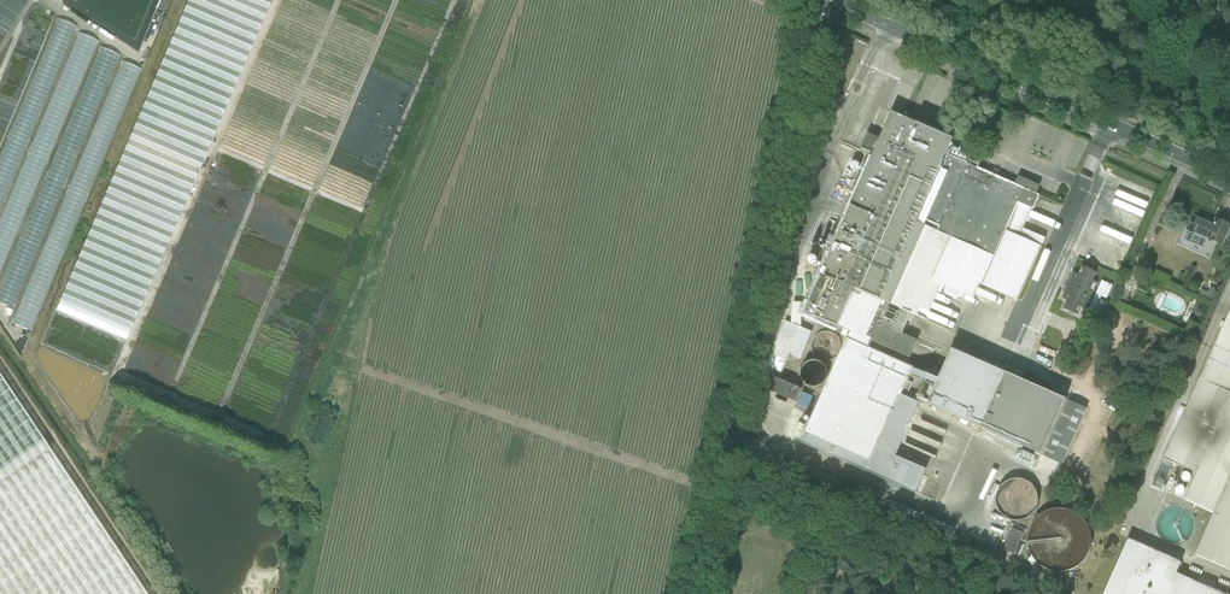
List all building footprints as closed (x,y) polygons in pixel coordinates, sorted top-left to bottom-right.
[(271,0),(188,0),(68,319),(141,346),(271,0)] [(40,336),(141,69),(123,62),(113,88),(89,79),(92,70),(86,68),(81,81),(60,74),(0,234),(0,283),(3,284),(0,293),(0,305),(20,312),(14,327),(40,336)] [(881,140),(868,134),(862,149),(874,155),(804,314),(849,332),(801,443),(916,493),(926,470),(896,456),(919,403),(906,398),(912,384),(907,382),(911,375),(925,381),(915,401),(927,406),(927,405),(940,377),(930,372),(928,375),(867,349),(871,341),(910,358),(918,341),(902,335),(911,314),(926,321),(942,285),(974,299),(980,285),(1018,302),(1042,248),(1020,238),(1040,197),(977,169),(981,159),(949,145),(952,140),(893,114),(881,140)] [(1117,201),(1113,219),(1143,226),(1145,219),(1147,219),(1149,211),(1150,211),(1152,202),(1156,203),(1159,187),(1156,186),(1154,192),(1124,185),(1121,201),(1117,201)] [(1224,251),(1229,237),(1229,228),(1221,224),(1218,230),(1193,219),(1182,243),(1201,251),(1205,242),(1224,251)] [(1069,305),(1089,314),(1105,277),(1084,269),(1069,305)] [(1126,295),(1135,298),(1140,281),(1131,278),(1126,295)] [(1010,314),(1016,316),(1020,304),(1015,302),(1010,314)] [(1152,486),(1212,513),(1194,554),(1229,570),(1229,312),(1152,486)] [(812,336),(790,326),(777,356),(799,366),(812,336)] [(839,350),(839,346),(839,344),(838,341),(835,337),(833,335),(831,333),(828,333),(825,332),(823,333),(820,333),(817,335),(815,336),(813,339),(812,341),(812,344),(811,346),(812,350),(812,352),(814,355),(816,357),(818,358),(821,360),(826,360),(829,360),(831,359),(835,357),(837,355),(838,352),(839,350)] [(940,377),(927,405),(1042,455),(1066,401),(952,350),(940,377)] [(826,375),(827,373),(826,370),(826,368),(823,364),(821,362),(819,361),(815,361),(809,361),(806,364),(804,365),(803,368),(802,373),(802,377),(804,380),(805,382),(809,384),(813,385),(817,385),(819,384),(823,382),(826,378),(826,375)] [(796,389),(796,386),(795,381),(793,378),(789,375),(785,374),(781,374),(778,375),(776,377),(774,379),(773,381),(772,386),(772,391),(774,394),(776,396),(778,397),(783,398),(787,398),(790,397),(792,395),(794,393),(795,391),(796,389)] [(0,379),(0,593),(142,593),(0,379)] [(1037,546),(1044,575),(1082,584),(1084,575),(1093,564),(1099,562),(1103,546),(1100,534),(1093,529),(1092,523),(1080,515),(1076,514),(1059,501),(1049,498),(1051,490),(1033,477),(1005,470),(1002,470),(996,478),(986,480),(990,496),(998,503),(1004,526),(1004,524),(1010,529),(1012,536),(1008,552),(1018,555),(1021,550),(1023,542),(1037,546)] [(1176,574),(1180,565),(1131,545),(1110,593),(1222,593),(1176,574)]
